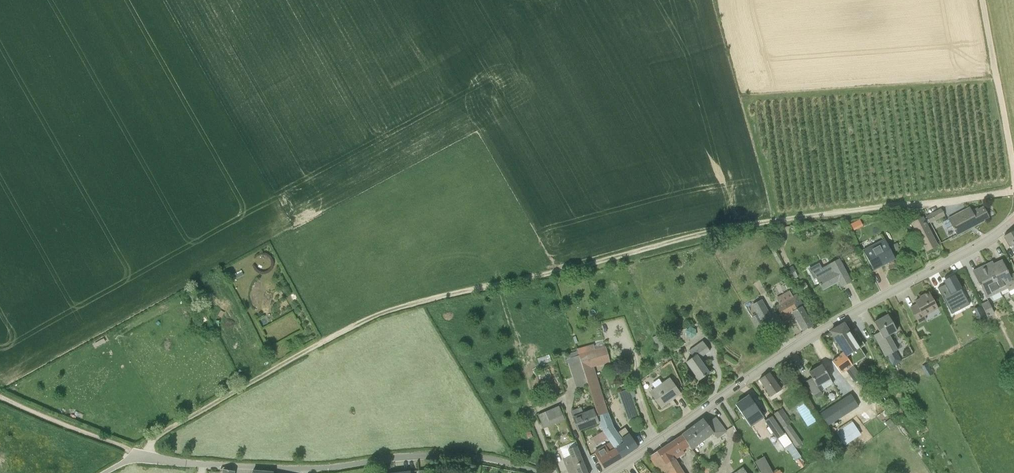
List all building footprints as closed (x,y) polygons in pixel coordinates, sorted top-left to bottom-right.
[(964,213),(963,211),(948,219),(952,226),(952,227),(954,230),(957,235),(983,221),(982,219),(988,216),(983,208),(978,211),(977,209),(971,212),(970,210),(964,213)] [(941,210),(927,217),(930,223),(944,215),(941,210)] [(927,251),(937,246),(922,218),(912,223),(927,251)] [(1004,236),(1013,253),(1013,230),(1004,236)] [(895,259),(884,239),(863,250),(874,270),(894,259),(894,260),(895,259)] [(839,260),(831,264),(822,269),(819,263),(808,269),(811,274),(814,279),(817,278),(823,290),(839,281),(842,286),(851,282),(839,260)] [(1002,261),(994,265),(992,262),(987,265),(1000,292),(1007,288),(1008,291),(1013,288),(1013,274),(1010,276),(1002,261)] [(986,298),(1000,292),(987,265),(972,271),(979,286),(980,285),(986,298)] [(790,275),(795,272),(793,266),(787,269),(790,275)] [(944,285),(937,289),(951,315),(970,305),(961,289),(962,289),(954,275),(942,281),(944,285)] [(919,323),(925,319),(923,316),(937,309),(929,292),(920,297),(921,299),(915,302),(917,304),(910,308),(919,323)] [(812,326),(801,307),(803,307),(796,296),(793,298),(777,307),(783,318),(793,312),(804,332),(812,327),(812,326)] [(763,323),(762,321),(770,316),(761,300),(752,305),(756,314),(757,314),(758,315),(752,318),(757,327),(763,323)] [(988,301),(981,305),(987,316),(994,313),(988,301)] [(198,316),(202,323),(208,319),(203,312),(198,316)] [(901,361),(896,351),(897,350),(889,335),(896,331),(888,315),(874,322),(879,332),(873,335),(885,357),(887,356),(892,366),(901,361)] [(830,332),(844,353),(840,355),(841,356),(842,357),(845,355),(853,364),(865,357),(859,347),(864,344),(859,337),(854,340),(844,324),(830,332)] [(699,381),(709,373),(699,359),(710,351),(703,341),(689,351),(693,357),(686,362),(699,381)] [(607,412),(593,366),(610,361),(606,348),(579,356),(580,358),(582,364),(581,364),(588,385),(595,409),(597,416),(598,415),(600,422),(602,427),(604,431),(604,432),(608,438),(611,442),(622,458),(638,447),(630,435),(629,435),(626,430),(619,435),(613,426),(607,412)] [(841,374),(846,370),(853,365),(852,364),(853,364),(845,355),(842,357),(841,356),(832,362),(841,374)] [(578,388),(588,385),(581,364),(582,364),(580,358),(575,360),(577,364),(571,366),(578,388)] [(927,364),(922,367),(925,372),(931,369),(927,364)] [(822,365),(809,373),(812,378),(806,381),(814,395),(823,390),(822,390),(833,384),(830,379),(822,365)] [(779,366),(759,379),(771,397),(769,399),(778,412),(774,415),(783,427),(790,422),(779,405),(786,401),(779,391),(781,390),(775,382),(785,375),(779,366)] [(855,383),(861,378),(856,370),(850,375),(855,383)] [(672,399),(680,394),(670,379),(650,392),(660,406),(671,398),(672,399)] [(620,391),(629,418),(639,415),(631,388),(620,391)] [(830,423),(860,406),(853,394),(823,410),(830,423)] [(749,396),(736,405),(746,419),(750,426),(763,417),(749,396)] [(808,426),(817,422),(808,403),(799,407),(808,426)] [(561,404),(539,410),(544,426),(566,419),(561,404)] [(593,410),(583,414),(581,407),(571,411),(574,417),(579,431),(598,423),(593,410)] [(877,417),(880,421),(887,415),(884,411),(877,417)] [(765,421),(764,421),(768,427),(766,428),(770,435),(773,433),(777,439),(785,450),(786,449),(789,448),(793,445),(792,444),(785,433),(783,434),(780,429),(772,416),(771,417),(765,421)] [(690,429),(689,430),(699,443),(706,438),(710,444),(726,431),(715,417),(707,423),(703,419),(696,424),(696,425),(690,429)] [(845,444),(862,434),(853,417),(836,427),(845,444)] [(889,419),(885,423),(890,429),(895,425),(889,419)] [(789,426),(784,429),(796,447),(801,443),(789,426)] [(674,460),(685,453),(682,450),(689,445),(691,449),(699,443),(689,430),(682,435),(676,440),(650,456),(662,472),(683,472),(674,460)] [(599,434),(603,441),(608,438),(604,432),(604,431),(599,434)] [(604,468),(622,458),(611,442),(595,452),(604,468)] [(801,457),(793,445),(789,448),(786,449),(794,461),(795,460),(799,458),(801,457)] [(576,446),(568,450),(570,456),(563,459),(569,472),(587,472),(576,446)] [(804,465),(799,458),(795,460),(801,468),(804,465)]
